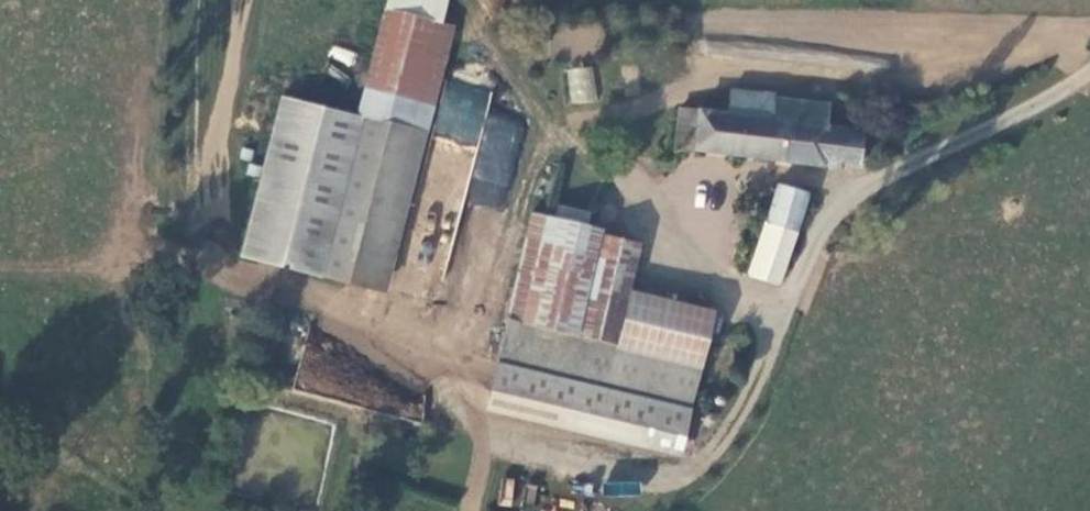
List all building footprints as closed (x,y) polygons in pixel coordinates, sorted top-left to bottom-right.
[(385,8),(441,22),(447,0),(387,0),(385,8)] [(322,276),(369,289),(441,22),(385,8),(358,115),(364,117),(322,276)] [(569,105),(597,101),(593,66),(565,69),(569,105)] [(479,141),(467,202),(506,209),(522,122),(487,116),(492,88),(444,79),(434,133),(479,141)] [(676,148),(858,169),(862,130),(826,126),(829,103),(776,96),(776,94),(730,90),(728,114),(680,108),(676,148)] [(358,115),(284,96),(242,255),(322,276),(364,117),(358,115)] [(921,118),(922,115),(921,113),(918,109),(913,108),(910,108),(908,110),(905,114),(906,119),(909,123),(914,124),(916,124),(920,120),(921,118)] [(766,222),(795,231),(805,193),(779,185),(766,222)] [(490,391),(682,437),(713,312),(628,291),(639,244),(600,235),(601,230),(532,212),(490,391)] [(777,286),(795,231),(766,222),(749,276),(777,286)] [(304,346),(294,387),(381,409),(384,396),(379,395),(383,379),(348,371),(348,373),(324,367),(327,352),(304,346)] [(605,481),(605,494),(637,496),(638,483),(605,481)]
